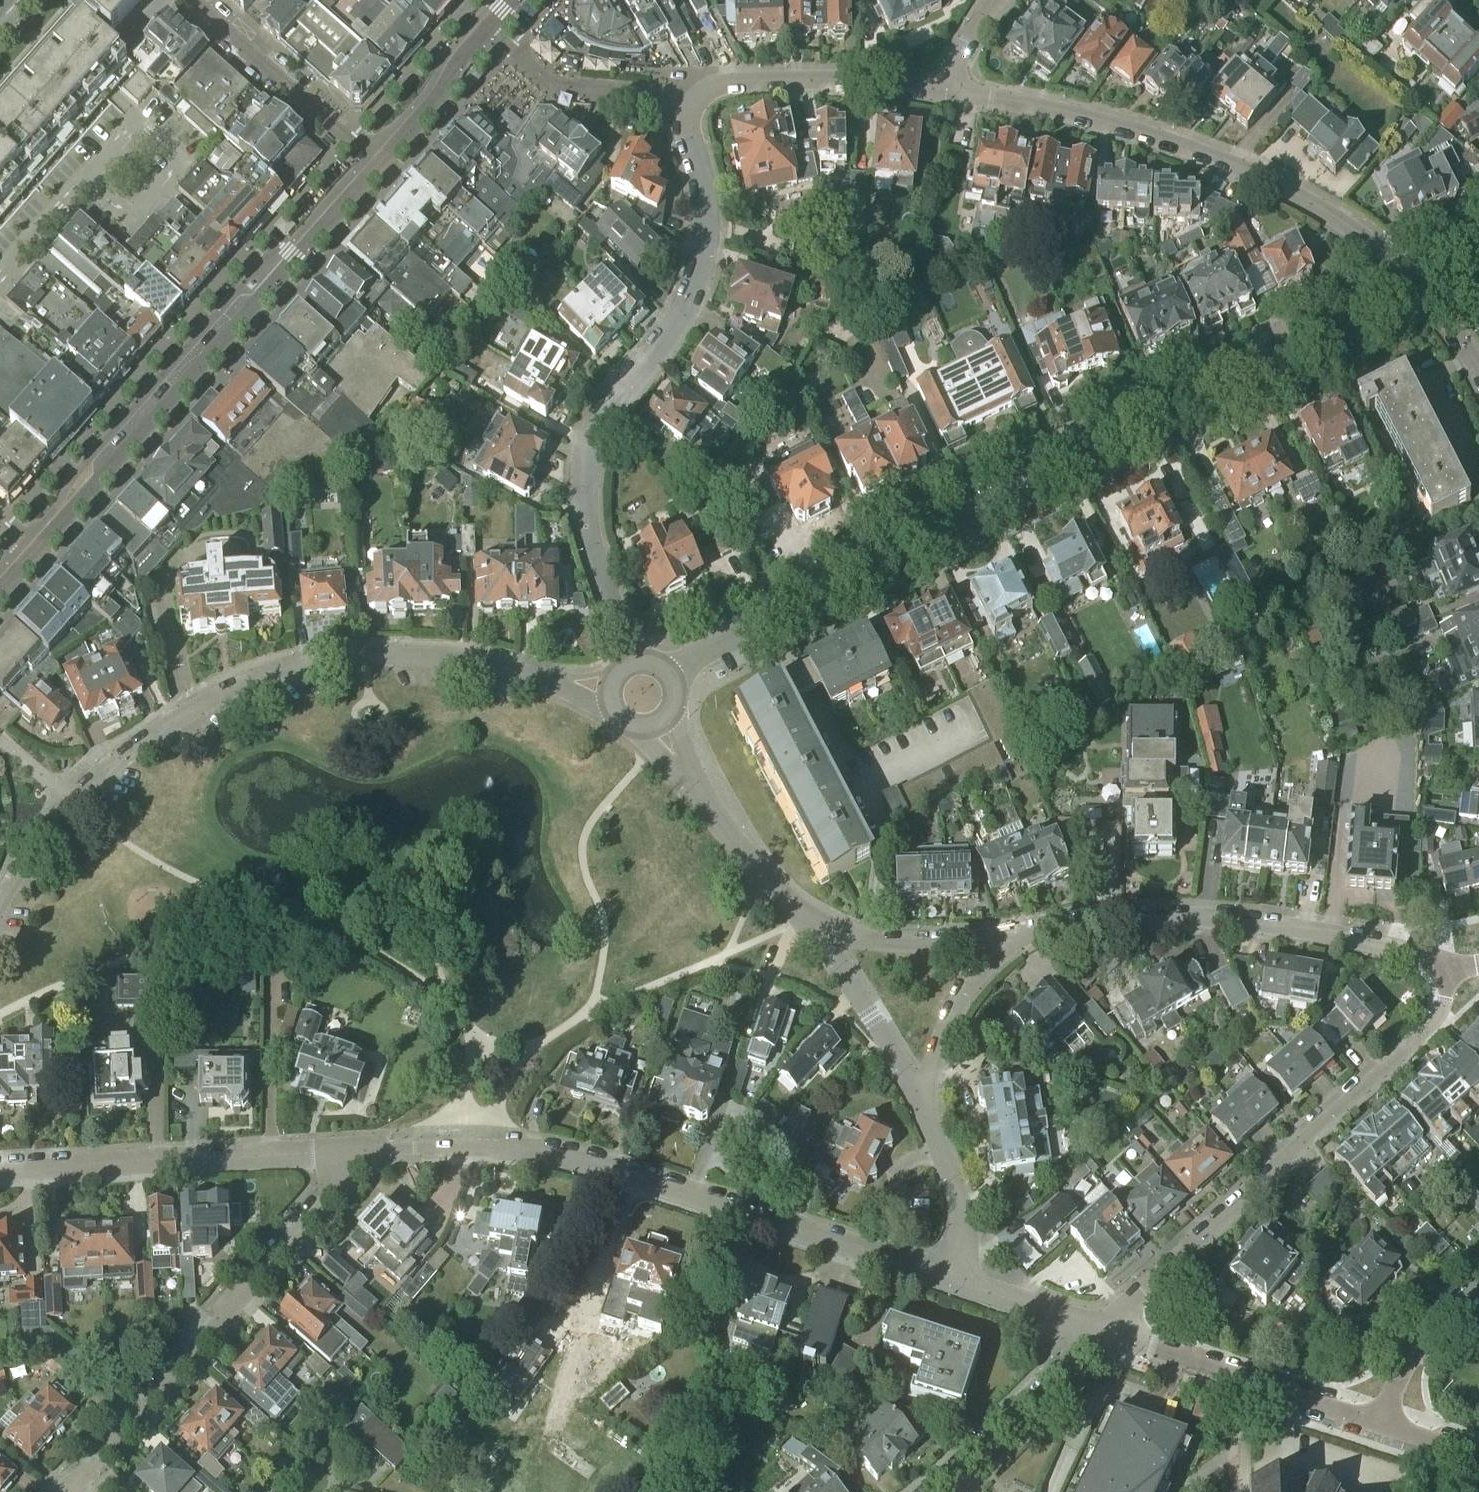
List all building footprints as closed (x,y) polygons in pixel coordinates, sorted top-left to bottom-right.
[(57,28),(77,47),(87,35),(88,36),(88,35),(96,26),(109,36),(139,2),(137,0),(95,0),(86,10),(79,4),(81,0),(80,0),(79,3),(57,28)] [(244,12),(255,0),(230,0),(244,12)] [(297,27),(312,9),(302,0),(285,0),(261,28),(281,45),(297,27)] [(319,7),(345,30),(352,36),(392,73),(394,71),(395,72),(434,27),(416,11),(404,0),(325,0),(319,7)] [(457,0),(404,0),(416,11),(434,27),(458,1),(457,0)] [(623,4),(620,0),(573,0),(572,2),(570,24),(575,22),(579,20),(583,26),(615,8),(623,4)] [(649,0),(620,0),(623,4),(629,15),(638,10),(643,18),(634,23),(648,45),(669,33),(649,0)] [(691,48),(674,16),(675,15),(667,0),(649,0),(669,33),(677,49),(691,48)] [(683,10),(677,0),(667,0),(675,15),(683,10)] [(697,16),(708,10),(702,0),(688,0),(697,16)] [(759,0),(746,0),(746,1),(728,2),(725,6),(726,24),(730,27),(737,27),(738,45),(755,44),(755,41),(761,41),(759,0)] [(761,41),(764,41),(764,44),(783,43),(781,7),(781,0),(770,1),(770,0),(759,0),(761,41)] [(819,0),(791,0),(793,39),(797,43),(807,43),(811,38),(811,37),(821,37),(819,0)] [(821,37),(830,36),(830,38),(834,42),(845,42),(849,37),(847,0),(819,0),(821,37)] [(875,0),(879,10),(877,11),(882,21),(884,20),(891,34),(894,32),(898,33),(904,30),(906,27),(915,23),(918,23),(925,20),(926,17),(941,10),(937,0),(875,0)] [(1028,64),(1034,56),(1059,24),(1063,18),(1066,14),(1048,0),(1023,33),(1021,32),(1012,45),(1011,45),(1011,52),(1013,52),(1028,64)] [(1366,1),(1376,10),(1379,6),(1387,13),(1398,0),(1367,0),(1366,1)] [(1216,18),(1225,25),(1238,8),(1228,1),(1216,18)] [(1435,12),(1424,2),(1410,17),(1421,28),(1417,27),(1411,34),(1411,37),(1408,41),(1409,42),(1403,49),(1429,73),(1462,36),(1451,25),(1452,24),(1451,19),(1442,11),(1436,11),(1435,12)] [(651,52),(648,45),(634,23),(643,18),(638,10),(629,15),(623,4),(615,8),(583,26),(586,31),(581,34),(578,38),(580,39),(591,45),(601,49),(612,51),(625,52),(629,52),(651,52)] [(355,112),(358,112),(360,111),(390,77),(348,39),(338,31),(313,8),(312,9),(297,27),(301,31),(285,48),(355,112)] [(1317,29),(1328,38),(1335,30),(1336,29),(1337,29),(1339,27),(1327,17),(1317,29)] [(1059,24),(1034,56),(1042,62),(1037,69),(1051,79),(1056,72),(1056,73),(1081,41),(1080,40),(1085,33),(1063,18),(1059,24)] [(1084,68),(1082,71),(1096,82),(1125,45),(1124,44),(1131,35),(1109,18),(1076,62),(1084,68)] [(139,74),(147,82),(153,75),(188,36),(169,19),(145,46),(146,46),(135,58),(145,67),(139,74)] [(1223,34),(1227,28),(1218,21),(1214,26),(1223,34)] [(103,92),(114,80),(77,47),(57,28),(44,42),(47,45),(42,51),(38,48),(27,61),(84,114),(103,92)] [(1335,30),(1328,38),(1338,48),(1347,38),(1337,29),(1336,29),(1335,30)] [(207,53),(188,36),(153,75),(161,82),(159,85),(156,89),(166,89),(173,89),(182,79),(183,80),(207,53)] [(1462,36),(1429,73),(1455,98),(1462,90),(1462,91),(1478,72),(1478,46),(1476,46),(1474,47),(1462,36)] [(1257,66),(1256,67),(1247,58),(1208,104),(1208,109),(1215,116),(1221,115),(1227,120),(1273,65),(1288,47),(1279,39),(1257,66)] [(1133,87),(1138,80),(1154,60),(1130,42),(1123,52),(1126,54),(1112,72),(1121,78),(1121,82),(1128,87),(1132,86),(1133,87)] [(1374,42),(1345,52),(1365,69),(1383,50),(1374,42)] [(1170,59),(1169,58),(1145,86),(1145,92),(1152,98),(1158,98),(1160,96),(1166,101),(1184,80),(1195,67),(1200,61),(1191,54),(1189,56),(1179,48),(1170,59)] [(1195,67),(1184,80),(1166,101),(1179,112),(1186,105),(1192,110),(1216,82),(1226,71),(1229,74),(1238,63),(1228,54),(1219,64),(1218,63),(1213,65),(1204,57),(1200,61),(1195,67)] [(174,94),(166,89),(159,97),(168,104),(178,112),(184,119),(214,145),(219,139),(222,136),(266,176),(286,193),(301,177),(282,159),(239,120),(240,120),(233,113),(238,107),(234,104),(248,88),(211,55),(197,71),(185,84),(175,94),(174,94)] [(84,114),(27,61),(15,75),(18,78),(13,84),(9,81),(0,91),(0,96),(55,146),(84,114)] [(1301,95),(1314,79),(1310,76),(1302,71),(1289,86),(1299,95),(1300,94),(1301,95)] [(133,80),(122,92),(138,107),(154,90),(150,87),(146,83),(147,82),(139,74),(138,74),(133,80)] [(1286,89),(1268,74),(1230,122),(1242,134),(1286,89)] [(1405,100),(1415,89),(1406,80),(1394,93),(1404,101),(1405,100)] [(301,177),(316,159),(316,151),(304,141),(305,140),(248,88),(234,104),(238,107),(233,113),(240,120),(239,120),(282,159),(301,177)] [(1411,105),(1413,107),(1420,99),(1412,92),(1415,89),(1405,100),(1411,105)] [(1307,101),(1301,95),(1300,94),(1299,95),(1283,114),(1291,121),(1307,101)] [(55,146),(0,96),(0,155),(26,178),(55,146)] [(1332,124),(1317,110),(1307,101),(1291,121),(1300,129),(1315,143),(1308,151),(1308,152),(1307,155),(1314,161),(1318,160),(1335,175),(1345,163),(1357,174),(1376,153),(1364,143),(1362,144),(1335,120),(1332,124)] [(1435,125),(1448,135),(1464,115),(1452,104),(1435,125)] [(507,201),(522,213),(526,218),(534,209),(520,198),(543,169),(546,171),(539,181),(544,186),(545,186),(581,140),(560,124),(563,120),(552,111),(537,110),(514,145),(478,113),(471,114),(456,131),(495,165),(497,167),(497,193),(507,201)] [(1469,140),(1471,143),(1478,138),(1478,113),(1460,124),(1469,140)] [(778,123),(777,117),(735,127),(736,133),(735,133),(739,152),(757,149),(759,155),(771,152),(774,164),(813,156),(810,144),(797,147),(791,121),(778,123)] [(847,166),(846,123),(845,119),(835,119),(835,120),(822,120),(821,123),(819,123),(819,125),(807,125),(812,143),(820,143),(820,162),(822,162),(822,171),(835,170),(835,166),(847,166)] [(1400,138),(1410,127),(1404,122),(1394,133),(1400,138)] [(917,132),(918,128),(902,127),(901,131),(881,128),(875,177),(894,179),(893,190),(912,192),(919,133),(917,132)] [(1416,132),(1410,127),(1400,138),(1406,143),(1416,132)] [(1454,143),(1446,136),(1439,130),(1419,154),(1422,159),(1454,143)] [(504,228),(506,230),(507,230),(522,213),(507,201),(497,193),(497,167),(495,165),(456,131),(432,157),(433,164),(444,173),(442,176),(474,203),(475,203),(487,215),(496,222),(500,225),(504,228)] [(545,186),(544,186),(543,187),(574,210),(606,171),(599,166),(604,159),(600,155),(601,154),(602,148),(595,142),(588,146),(581,140),(545,186)] [(1001,147),(983,144),(979,170),(974,169),(971,171),(966,197),(984,201),(982,210),(983,210),(982,218),(976,217),(972,236),(975,241),(990,244),(994,221),(1008,146),(1002,145),(1001,147)] [(1008,146),(994,221),(1007,223),(1009,215),(1010,215),(1011,206),(1021,208),(1023,197),(1024,197),(1032,153),(1015,150),(1016,147),(1008,146)] [(154,218),(123,254),(184,308),(239,246),(283,196),(228,147),(223,147),(208,163),(212,167),(209,171),(202,164),(178,191),(207,218),(201,225),(173,202),(157,221),(154,218)] [(757,149),(739,152),(733,154),(737,173),(743,172),(747,190),(765,187),(766,193),(797,186),(819,181),(813,156),(774,164),(771,152),(759,155),(757,149)] [(648,159),(646,153),(639,150),(635,152),(633,155),(630,153),(612,191),(627,198),(624,206),(634,211),(632,216),(650,226),(661,230),(664,216),(665,217),(674,200),(666,196),(666,195),(656,191),(660,183),(655,180),(657,175),(654,173),(657,166),(646,161),(648,159)] [(1057,206),(1066,162),(1057,160),(1057,159),(1053,152),(1043,151),(1038,155),(1031,192),(1032,192),(1030,201),(1057,206)] [(1459,180),(1454,171),(1459,168),(1451,153),(1436,161),(1438,165),(1423,173),(1441,205),(1445,203),(1449,204),(1455,201),(1456,197),(1468,191),(1462,178),(1459,180)] [(26,178),(0,155),(0,208),(26,178)] [(1066,162),(1057,206),(1084,211),(1086,202),(1093,165),(1090,159),(1081,158),(1075,161),(1075,164),(1066,162)] [(487,248),(504,228),(500,225),(496,222),(487,215),(475,203),(474,203),(442,176),(431,167),(427,164),(412,181),(411,182),(411,183),(478,240),(487,248)] [(1408,178),(1401,164),(1385,172),(1392,185),(1385,188),(1386,190),(1379,194),(1385,207),(1393,203),(1404,225),(1427,213),(1431,220),(1444,213),(1441,205),(1423,173),(1422,171),(1408,178)] [(1125,186),(1126,175),(1118,175),(1115,172),(1104,171),(1099,176),(1097,212),(1123,213),(1125,186)] [(1125,186),(1123,213),(1134,213),(1134,224),(1149,224),(1151,178),(1134,177),(1134,176),(1126,175),(1125,186)] [(851,197),(864,197),(866,178),(851,176),(851,186),(851,197)] [(1199,219),(1205,222),(1205,221),(1218,202),(1200,194),(1184,194),(1184,189),(1179,189),(1179,178),(1155,177),(1154,220),(1176,221),(1172,230),(1184,230),(1185,221),(1199,221),(1199,219)] [(399,195),(456,246),(462,239),(472,247),(478,240),(411,183),(410,183),(399,195)] [(851,199),(851,197),(851,186),(842,186),(842,199),(851,199)] [(444,260),(456,246),(399,195),(386,210),(441,259),(443,261),(444,260)] [(864,237),(864,197),(851,197),(851,199),(851,238),(864,237)] [(1205,222),(1218,228),(1230,207),(1219,202),(1218,202),(1205,221),(1205,222)] [(1219,228),(1226,244),(1239,237),(1251,244),(1239,218),(1242,212),(1230,207),(1218,228),(1219,228)] [(386,210),(374,224),(375,225),(411,255),(429,270),(427,272),(450,292),(452,293),(458,299),(471,285),(450,267),(443,261),(441,259),(386,210)] [(661,251),(629,218),(621,210),(599,231),(591,223),(589,224),(584,220),(578,226),(597,245),(604,238),(638,273),(661,251)] [(58,244),(161,333),(184,308),(123,254),(81,217),(58,244)] [(1055,230),(1054,246),(1063,246),(1065,225),(1056,224),(1055,230)] [(348,255),(349,255),(379,280),(382,283),(384,285),(392,291),(426,322),(452,293),(450,292),(427,272),(429,270),(411,255),(375,225),(348,255)] [(1186,237),(1190,244),(1202,239),(1198,232),(1186,237)] [(1120,248),(1122,235),(1114,235),(1112,247),(1120,248)] [(1122,235),(1120,248),(1129,249),(1130,237),(1122,235)] [(1179,250),(1190,244),(1186,237),(1176,242),(1179,250)] [(1239,237),(1226,244),(1242,277),(1264,265),(1278,292),(1298,282),(1301,289),(1313,282),(1309,276),(1313,274),(1310,269),(1312,267),(1309,261),(1306,261),(1295,240),(1284,245),(1281,243),(1272,248),(1271,252),(1258,258),(1251,244),(1239,237)] [(947,242),(928,238),(921,274),(951,261),(952,250),(947,242)] [(140,358),(161,333),(58,244),(37,268),(140,358)] [(1093,245),(1098,259),(1114,253),(1111,247),(1093,245)] [(1227,256),(1213,263),(1208,254),(1198,259),(1203,268),(1227,314),(1235,310),(1239,318),(1253,311),(1249,304),(1250,301),(1248,296),(1249,294),(1246,289),(1244,288),(1237,274),(1237,272),(1235,267),(1233,267),(1227,256)] [(349,255),(325,284),(326,285),(366,319),(368,320),(392,291),(384,285),(382,283),(379,280),(349,255)] [(37,329),(109,393),(140,358),(37,268),(7,303),(37,329)] [(1217,319),(1227,314),(1203,268),(1178,280),(1184,293),(1184,294),(1187,299),(1188,300),(1195,314),(1195,315),(1197,319),(1198,320),(1201,326),(1202,326),(1206,335),(1221,328),(1217,319)] [(762,284),(764,275),(747,270),(744,279),(741,278),(734,299),(737,300),(733,311),(743,314),(741,321),(760,328),(759,332),(777,337),(790,293),(762,284)] [(583,297),(620,334),(644,310),(608,273),(583,297)] [(869,296),(868,274),(854,275),(854,297),(869,296)] [(791,289),(816,298),(821,284),(796,275),(791,289)] [(1148,298),(1167,341),(1177,337),(1182,340),(1190,337),(1192,330),(1190,326),(1191,323),(1189,319),(1186,318),(1179,302),(1180,301),(1179,298),(1177,298),(1170,282),(1146,292),(1144,288),(1143,289),(1147,298),(1148,298)] [(361,328),(368,320),(366,319),(326,285),(310,304),(336,325),(328,335),(344,349),(346,346),(361,328)] [(1150,349),(1167,341),(1148,298),(1147,298),(1143,289),(1118,300),(1141,352),(1150,348),(1150,349)] [(583,297),(560,321),(595,357),(620,334),(583,297)] [(506,318),(515,305),(510,301),(507,302),(498,312),(506,318)] [(1065,323),(1084,372),(1099,367),(1109,372),(1116,369),(1118,362),(1113,347),(1118,346),(1110,326),(1105,328),(1102,320),(1107,319),(1101,302),(1084,309),(1086,315),(1066,323),(1065,323)] [(332,389),(368,423),(397,383),(417,396),(434,379),(376,327),(368,320),(361,328),(370,335),(368,336),(363,332),(348,347),(346,346),(344,349),(328,335),(300,311),(299,312),(300,313),(280,341),(276,337),(275,339),(325,383),(332,389)] [(458,351),(459,351),(485,323),(475,313),(447,342),(458,351)] [(910,345),(896,315),(884,320),(898,351),(910,345)] [(1065,323),(1066,323),(1063,317),(1020,334),(1031,362),(1034,361),(1037,369),(1039,369),(1042,376),(1048,374),(1052,386),(1059,391),(1065,389),(1070,378),(1084,372),(1065,323)] [(402,336),(429,361),(444,346),(447,343),(425,323),(419,318),(411,327),(402,336)] [(94,411),(109,393),(37,329),(21,346),(94,411)] [(770,353),(741,332),(736,338),(732,336),(728,341),(721,336),(706,356),(742,381),(751,368),(762,377),(764,374),(779,388),(792,370),(769,354),(770,353)] [(21,346),(6,333),(5,334),(0,339),(0,421),(48,463),(94,411),(21,346)] [(527,334),(512,361),(521,366),(567,393),(575,378),(571,376),(578,364),(527,334)] [(896,384),(908,379),(889,334),(877,339),(896,384)] [(952,347),(986,419),(1012,407),(1018,417),(1036,408),(1031,399),(1032,398),(1009,348),(994,355),(981,341),(976,338),(971,336),(965,337),(960,340),(952,347)] [(317,433),(339,452),(354,465),(381,435),(368,423),(332,389),(325,383),(275,339),(246,371),(251,375),(289,408),(308,424),(317,433)] [(962,431),(986,419),(952,347),(951,349),(961,370),(918,391),(941,441),(942,440),(947,450),(966,442),(962,431)] [(742,381),(706,356),(691,376),(699,382),(695,387),(698,389),(692,397),(721,418),(722,417),(736,427),(743,418),(725,404),(742,381)] [(478,376),(456,364),(450,376),(472,388),(478,376)] [(567,393),(521,366),(504,394),(546,419),(553,406),(557,409),(567,393)] [(1470,502),(1403,373),(1374,388),(1369,379),(1359,384),(1364,393),(1355,398),(1360,407),(1359,408),(1364,418),(1376,413),(1431,522),(1470,502)] [(250,470),(276,493),(280,490),(295,501),(339,452),(317,433),(308,424),(289,408),(251,375),(246,381),(240,377),(199,424),(226,449),(250,470)] [(881,488),(897,480),(876,436),(873,429),(869,422),(854,393),(842,399),(857,428),(851,431),(855,438),(835,448),(854,485),(857,483),(866,501),(883,492),(881,488)] [(685,399),(680,405),(669,397),(664,397),(660,403),(661,407),(651,420),(654,423),(649,429),(661,438),(666,432),(690,449),(700,436),(708,441),(720,425),(685,399)] [(876,436),(897,480),(899,484),(916,475),(914,470),(925,465),(919,453),(925,450),(904,408),(890,415),(892,420),(873,429),(876,436)] [(1356,446),(1338,410),(1322,419),(1314,415),(1304,420),(1302,428),(1326,476),(1343,468),(1346,473),(1367,463),(1358,445),(1356,446)] [(498,450),(537,472),(551,448),(497,417),(483,442),(498,450)] [(10,506),(23,491),(48,463),(0,421),(0,497),(10,506)] [(177,531),(188,539),(189,538),(202,532),(216,517),(222,523),(259,513),(276,493),(250,470),(226,449),(220,455),(193,431),(170,457),(169,456),(157,470),(158,470),(138,492),(172,521),(171,521),(179,528),(177,531)] [(1245,454),(1243,455),(1263,495),(1289,482),(1268,442),(1256,448),(1254,447),(1246,451),(1245,454)] [(537,472),(498,450),(497,452),(488,447),(475,469),(482,474),(480,477),(525,503),(527,499),(530,500),(537,488),(535,483),(532,481),(537,472)] [(795,522),(802,524),(829,510),(832,503),(823,486),(829,483),(825,474),(834,469),(827,455),(769,485),(779,504),(787,506),(795,522)] [(1231,459),(1230,462),(1218,468),(1241,512),(1250,508),(1247,503),(1263,495),(1243,455),(1241,456),(1238,455),(1231,459)] [(382,470),(388,473),(395,470),(391,459),(380,463),(382,470)] [(433,483),(449,496),(459,484),(444,471),(433,483)] [(1304,481),(1314,498),(1323,493),(1314,476),(1304,481)] [(463,477),(463,508),(480,508),(479,486),(463,477)] [(1303,508),(1315,502),(1305,484),(1294,490),(1303,508)] [(1179,536),(1157,495),(1152,493),(1140,499),(1139,503),(1132,507),(1130,504),(1116,512),(1120,520),(1119,521),(1132,547),(1127,550),(1135,566),(1136,566),(1141,575),(1145,572),(1141,563),(1163,552),(1165,555),(1183,546),(1177,537),(1179,536)] [(80,600),(109,626),(122,636),(128,648),(144,630),(142,624),(114,600),(115,598),(147,626),(143,606),(140,590),(188,539),(177,531),(171,526),(172,526),(136,495),(135,495),(134,494),(96,537),(73,562),(57,581),(80,600)] [(516,508),(517,548),(518,555),(518,563),(520,610),(537,609),(539,611),(558,610),(558,607),(569,607),(568,589),(557,589),(556,562),(527,563),(526,536),(535,536),(534,518),(516,508)] [(266,557),(285,555),(281,514),(262,516),(266,557)] [(1231,517),(1217,524),(1230,549),(1244,542),(1231,517)] [(462,529),(462,539),(462,555),(462,561),(475,561),(474,529),(462,529)] [(665,544),(660,536),(652,533),(643,538),(641,544),(646,553),(640,556),(648,572),(651,577),(650,577),(648,580),(648,583),(657,599),(659,601),(663,601),(669,598),(669,599),(688,589),(686,584),(697,578),(697,577),(702,574),(694,557),(696,556),(691,546),(689,547),(682,534),(665,544)] [(721,559),(733,553),(723,533),(711,539),(721,559)] [(1083,537),(1082,535),(1077,534),(1068,538),(1065,545),(1067,549),(1047,558),(1050,565),(1043,568),(1047,577),(1045,579),(1052,595),(1054,594),(1058,601),(1068,596),(1065,589),(1082,581),(1084,584),(1086,583),(1091,593),(1106,586),(1101,576),(1102,575),(1091,553),(1097,550),(1099,547),(1093,535),(1089,534),(1083,537)] [(290,568),(304,567),(302,536),(288,537),(290,568)] [(1440,578),(1478,563),(1468,538),(1427,555),(1432,567),(1434,565),(1440,578)] [(449,555),(462,555),(462,539),(449,539),(449,555)] [(411,556),(412,612),(447,611),(451,608),(451,599),(461,599),(460,576),(450,576),(449,560),(443,560),(443,550),(429,550),(429,544),(410,544),(410,556),(411,556)] [(501,564),(478,565),(480,609),(497,609),(497,612),(503,611),(504,615),(513,615),(515,611),(520,611),(520,610),(518,563),(518,555),(517,548),(501,549),(501,564)] [(226,575),(225,563),(223,558),(219,556),(215,556),(211,559),(210,564),(211,576),(190,578),(185,580),(181,585),(180,591),(182,619),(194,618),(196,636),(218,635),(217,628),(228,627),(229,634),(251,632),(250,615),(283,612),(280,584),(278,578),(274,573),(267,571),(226,575)] [(396,617),(412,617),(412,612),(411,556),(410,556),(391,557),(392,566),(378,566),(379,585),(371,585),(372,613),(392,612),(396,617)] [(1418,563),(1414,556),(1406,560),(1410,568),(1418,563)] [(1478,563),(1440,578),(1429,582),(1434,596),(1432,596),(1437,608),(1448,604),(1478,590),(1478,564),(1478,563)] [(1240,567),(1226,574),(1241,602),(1255,595),(1240,567)] [(1012,632),(1036,620),(1032,612),(1012,572),(971,593),(977,604),(973,606),(975,611),(964,616),(972,631),(983,625),(981,622),(985,620),(994,639),(995,639),(999,646),(1015,638),(1012,632)] [(332,616),(332,614),(347,612),(343,573),(303,577),(307,617),(322,615),(323,617),(332,616)] [(49,589),(15,627),(55,663),(109,626),(80,600),(57,581),(49,589)] [(921,614),(920,615),(940,656),(944,664),(960,656),(956,648),(961,646),(970,664),(978,660),(949,601),(936,607),(932,605),(923,609),(921,614)] [(1434,622),(1430,612),(1428,608),(1407,617),(1405,611),(1386,619),(1394,638),(1402,634),(1402,635),(1434,622)] [(1478,643),(1478,614),(1441,630),(1446,641),(1445,641),(1451,654),(1444,657),(1445,657),(1478,643)] [(915,666),(919,675),(944,664),(940,656),(920,615),(895,627),(886,631),(897,653),(906,649),(914,667),(915,666)] [(1070,655),(1059,632),(1053,620),(1038,628),(1055,662),(1070,655)] [(1406,645),(1414,641),(1438,631),(1434,622),(1402,635),(1406,645)] [(24,713),(47,686),(61,671),(59,667),(55,663),(15,627),(0,644),(0,695),(21,714),(23,712),(24,713)] [(1207,660),(1193,635),(1167,649),(1181,674),(1207,660)] [(887,676),(876,653),(868,637),(811,667),(813,670),(824,693),(833,710),(889,680),(887,676)] [(1445,657),(1452,675),(1438,686),(1443,699),(1478,684),(1478,676),(1477,671),(1478,671),(1478,643),(1445,657)] [(888,647),(876,653),(887,676),(899,670),(888,647)] [(95,663),(120,716),(136,709),(132,700),(143,694),(123,650),(95,663)] [(1093,662),(1079,668),(1101,711),(1115,704),(1093,662)] [(95,663),(62,678),(72,699),(77,696),(88,720),(100,715),(105,724),(120,716),(95,663)] [(793,685),(783,690),(793,709),(824,693),(813,670),(791,681),(793,685)] [(33,721),(35,723),(37,721),(39,722),(42,719),(55,731),(72,712),(58,700),(60,698),(47,686),(24,713),(25,714),(21,717),(30,725),(33,721)] [(763,773),(812,747),(793,709),(783,690),(733,716),(763,773)] [(1471,700),(1472,726),(1476,726),(1478,725),(1478,699),(1471,700)] [(1422,740),(1428,738),(1444,734),(1444,714),(1439,704),(1423,713),(1422,740)] [(1195,714),(1201,740),(1211,779),(1223,776),(1219,757),(1222,757),(1217,736),(1223,735),(1216,709),(1195,714)] [(1188,773),(1176,773),(1176,712),(1127,712),(1127,754),(1132,754),(1132,769),(1126,769),(1126,809),(1136,809),(1136,813),(1133,813),(1133,855),(1176,855),(1176,813),(1173,813),(1173,797),(1188,797),(1188,773)] [(996,736),(1009,730),(1004,719),(984,729),(989,739),(996,736)] [(1360,743),(1354,726),(1334,732),(1339,750),(1360,743)] [(1009,730),(996,736),(989,739),(991,745),(993,748),(1000,744),(1010,764),(1021,758),(1009,730)] [(1421,762),(1442,761),(1442,748),(1428,748),(1428,738),(1422,740),(1421,762)] [(1003,767),(993,748),(991,745),(983,749),(995,771),(998,770),(1003,767)] [(793,831),(842,804),(812,747),(763,773),(793,831)] [(984,777),(995,771),(983,749),(972,755),(984,777)] [(973,783),(984,777),(972,755),(961,760),(973,783)] [(962,789),(973,783),(961,760),(950,766),(962,789)] [(1442,761),(1421,762),(1421,781),(1431,781),(1431,774),(1442,774),(1442,761)] [(1317,762),(1313,808),(1332,809),(1337,764),(1317,762)] [(951,794),(962,789),(950,766),(940,772),(951,794)] [(1005,767),(1003,767),(998,770),(1003,781),(1009,778),(1005,767)] [(941,800),(951,794),(940,772),(929,777),(941,800)] [(931,805),(941,800),(929,777),(919,782),(931,805)] [(1471,791),(1471,795),(1478,796),(1478,784),(1471,791)] [(909,817),(920,811),(908,788),(897,794),(909,817)] [(1264,871),(1272,815),(1247,812),(1248,804),(1247,804),(1249,791),(1234,789),(1233,802),(1232,802),(1229,822),(1228,821),(1222,863),(1246,866),(1245,868),(1264,871)] [(909,817),(897,794),(896,794),(895,793),(885,799),(895,819),(906,814),(907,817),(909,817)] [(1478,821),(1478,796),(1471,795),(1468,819),(1478,821)] [(842,804),(793,831),(822,888),(872,862),(842,804)] [(1314,812),(1299,810),(1298,818),(1272,815),(1264,871),(1284,873),(1285,871),(1308,874),(1313,832),(1312,832),(1314,812)] [(1454,827),(1456,815),(1430,812),(1429,824),(1454,827)] [(1407,844),(1409,822),(1352,818),(1347,888),(1396,892),(1398,866),(1397,866),(1399,843),(1407,844)] [(1052,821),(1061,841),(1083,841),(1083,821),(1052,821)] [(997,834),(1000,841),(1001,843),(1002,845),(1018,886),(1020,890),(1029,886),(1030,888),(1045,882),(1028,842),(1021,824),(997,834)] [(1460,845),(1468,843),(1465,831),(1457,833),(1460,845)] [(1028,842),(1045,882),(1047,887),(1071,877),(1055,840),(1052,833),(1028,842)] [(1421,838),(1421,855),(1432,855),(1433,839),(1421,838)] [(1018,886),(1002,845),(1001,843),(1000,841),(977,851),(980,859),(995,896),(1000,897),(1008,894),(1010,889),(1018,886)] [(924,902),(947,901),(945,850),(933,851),(922,851),(922,863),(924,902)] [(945,850),(947,901),(971,900),(970,862),(968,862),(967,850),(957,850),(945,850)] [(924,902),(922,863),(922,851),(909,852),(910,864),(898,864),(898,888),(892,889),(892,902),(899,902),(899,903),(924,902)] [(1470,891),(1462,862),(1447,866),(1444,855),(1433,858),(1439,882),(1443,881),(1447,897),(1470,891)] [(1470,891),(1478,889),(1478,858),(1462,862),(1470,891)] [(1289,1003),(1295,967),(1269,963),(1266,981),(1261,980),(1260,988),(1264,989),(1263,998),(1289,1003)] [(1173,969),(1155,979),(1175,1014),(1219,988),(1234,1012),(1251,1001),(1230,966),(1209,978),(1208,977),(1210,972),(1206,966),(1201,965),(1195,969),(1194,967),(1177,977),(1173,969)] [(1295,967),(1289,1003),(1320,1008),(1323,991),(1319,990),(1322,972),(1295,967)] [(167,1008),(168,979),(117,979),(117,1008),(167,1008)] [(1175,1014),(1155,979),(1138,989),(1143,997),(1125,1007),(1126,1008),(1114,1014),(1125,1031),(1130,1029),(1135,1038),(1136,1038),(1138,1040),(1144,1037),(1146,1039),(1157,1033),(1153,1027),(1161,1022),(1168,1034),(1183,1026),(1179,1020),(1175,1014)] [(1045,1043),(1054,1035),(1063,1045),(1084,1027),(1088,1031),(1094,1026),(1106,1040),(1116,1031),(1092,1003),(1075,1016),(1050,986),(1049,987),(1047,986),(1046,984),(1044,986),(1045,987),(1038,993),(1037,992),(1036,993),(1038,994),(1037,998),(1038,999),(1015,1020),(1026,1034),(1023,1037),(1035,1051),(1044,1043),(1045,1043)] [(1361,1039),(1385,1018),(1360,989),(1336,1010),(1338,1011),(1323,1025),(1317,1018),(1310,1025),(1333,1050),(1341,1044),(1355,1031),(1361,1039)] [(359,1059),(314,1044),(324,1013),(306,1007),(295,1043),(315,1050),(313,1056),(306,1053),(304,1061),(305,1061),(300,1077),(296,1076),(292,1090),(301,1093),(300,1095),(343,1109),(348,1093),(356,1095),(361,1078),(354,1076),(359,1059)] [(745,1042),(739,1062),(736,1069),(745,1072),(749,1062),(765,1067),(770,1052),(773,1053),(776,1042),(786,1045),(795,1017),(766,1007),(753,1044),(745,1042)] [(713,1104),(714,1104),(732,1048),(707,1040),(712,1023),(686,1015),(677,1043),(685,1046),(678,1069),(677,1068),(671,1071),(666,1088),(656,1084),(649,1105),(665,1110),(662,1119),(679,1125),(682,1116),(685,1117),(700,1122),(700,1121),(703,1122),(708,1120),(713,1104)] [(615,1020),(611,1029),(621,1034),(625,1024),(615,1020)] [(1293,1030),(1294,1023),(1286,1021),(1285,1029),(1293,1030)] [(788,1055),(776,1072),(783,1079),(784,1077),(797,1089),(817,1069),(824,1075),(844,1055),(837,1049),(839,1047),(824,1032),(795,1061),(788,1055)] [(1463,1050),(1478,1068),(1478,1035),(1463,1050)] [(1288,1054),(1313,1082),(1333,1064),(1321,1050),(1324,1047),(1318,1041),(1315,1044),(1308,1036),(1288,1054)] [(615,1040),(603,1050),(612,1053),(617,1040),(615,1040)] [(27,1107),(36,1107),(36,1092),(53,1091),(52,1041),(33,1041),(34,1049),(25,1049),(26,1080),(26,1092),(27,1100),(27,1107)] [(613,1053),(621,1056),(625,1043),(618,1041),(613,1053)] [(7,1103),(7,1108),(27,1107),(27,1100),(26,1092),(26,1080),(25,1049),(22,1045),(11,1045),(7,1050),(5,1050),(5,1059),(0,1060),(0,1104),(7,1103)] [(134,1060),(134,1046),(107,1047),(108,1062),(96,1062),(96,1076),(92,1076),(94,1114),(142,1111),(141,1098),(147,1097),(146,1069),(139,1070),(138,1060),(134,1060)] [(1142,1059),(1154,1074),(1164,1066),(1152,1051),(1142,1059)] [(626,1074),(631,1059),(621,1056),(613,1053),(611,1052),(609,1058),(610,1058),(608,1062),(606,1068),(595,1103),(617,1110),(619,1105),(628,1108),(633,1093),(638,1078),(626,1074)] [(1000,1075),(1009,1061),(998,1054),(989,1069),(1000,1075)] [(1292,1101),(1313,1082),(1288,1054),(1265,1075),(1277,1089),(1280,1086),(1292,1101)] [(1461,1054),(1441,1072),(1449,1080),(1469,1102),(1478,1113),(1478,1074),(1461,1054)] [(252,1073),(262,1073),(261,1055),(252,1055),(252,1056),(252,1073)] [(175,1071),(201,1071),(201,1076),(201,1106),(212,1106),(227,1105),(228,1107),(233,1112),(244,1112),(249,1106),(249,1100),(249,1073),(252,1073),(252,1056),(175,1056),(175,1071)] [(595,1103),(606,1068),(608,1062),(598,1058),(596,1066),(571,1058),(565,1076),(568,1077),(567,1079),(564,1080),(562,1087),(564,1089),(563,1093),(572,1095),(574,1099),(580,1101),(583,1099),(595,1103)] [(72,1076),(75,1061),(63,1059),(63,1075),(72,1076)] [(1419,1087),(1421,1089),(1450,1120),(1454,1124),(1461,1132),(1471,1123),(1470,1122),(1478,1114),(1478,1113),(1469,1102),(1449,1080),(1441,1072),(1439,1069),(1419,1087)] [(1227,1097),(1232,1104),(1257,1132),(1277,1114),(1265,1099),(1268,1096),(1250,1076),(1227,1097)] [(1038,1091),(1024,1094),(1022,1084),(982,1091),(979,1094),(978,1095),(978,1097),(979,1097),(980,1105),(979,1105),(980,1107),(982,1107),(985,1109),(986,1109),(990,1132),(1047,1123),(1045,1114),(1042,1115),(1038,1091)] [(1447,1163),(1455,1155),(1446,1145),(1450,1141),(1451,1142),(1460,1137),(1461,1132),(1454,1124),(1450,1120),(1421,1089),(1402,1107),(1428,1135),(1425,1138),(1438,1152),(1445,1160),(1447,1163)] [(1185,1119),(1192,1114),(1184,1104),(1177,1110),(1185,1119)] [(1257,1132),(1232,1104),(1212,1122),(1219,1130),(1216,1132),(1223,1140),(1225,1137),(1237,1150),(1257,1132)] [(791,1154),(811,1115),(793,1106),(773,1144),(791,1154)] [(767,1122),(776,1129),(784,1119),(774,1111),(767,1122)] [(1372,1128),(1352,1145),(1354,1148),(1380,1176),(1383,1178),(1391,1188),(1431,1154),(1394,1113),(1375,1130),(1372,1128)] [(871,1167),(875,1170),(884,1153),(885,1154),(893,1151),(894,1150),(891,1142),(890,1142),(894,1135),(879,1127),(876,1118),(866,1121),(865,1120),(856,1138),(834,1127),(829,1136),(874,1160),(871,1167)] [(1127,1125),(1135,1134),(1143,1127),(1136,1118),(1127,1125)] [(754,1121),(745,1136),(769,1150),(778,1134),(754,1121)] [(1047,1123),(990,1132),(994,1156),(992,1156),(990,1160),(988,1160),(989,1162),(991,1170),(990,1170),(990,1171),(992,1171),(995,1173),(995,1174),(1018,1170),(1019,1177),(1035,1175),(1033,1168),(1036,1168),(1053,1165),(1048,1136),(1046,1137),(1045,1132),(1048,1132),(1047,1123)] [(1476,1128),(1466,1137),(1478,1151),(1478,1131),(1476,1128)] [(874,1172),(875,1170),(871,1167),(874,1160),(829,1136),(824,1147),(846,1157),(836,1175),(865,1190),(868,1183),(869,1184),(877,1181),(878,1180),(875,1172),(874,1172)] [(1139,1143),(1147,1152),(1154,1146),(1146,1137),(1139,1143)] [(1187,1154),(1210,1181),(1230,1163),(1207,1137),(1187,1154)] [(1141,1158),(1147,1152),(1139,1143),(1133,1148),(1141,1158)] [(1178,1144),(1167,1153),(1175,1162),(1185,1153),(1178,1144)] [(1383,1178),(1380,1176),(1354,1148),(1335,1165),(1375,1207),(1385,1198),(1373,1186),(1382,1179),(1383,1178)] [(1191,1198),(1210,1181),(1187,1154),(1168,1171),(1191,1198)] [(1455,1155),(1447,1163),(1465,1181),(1474,1172),(1456,1154),(1455,1155)] [(1095,1177),(1104,1169),(1093,1157),(1084,1165),(1095,1177)] [(1472,1190),(1448,1163),(1438,1172),(1463,1199),(1472,1190)] [(1323,1176),(1335,1190),(1344,1182),(1332,1168),(1323,1176)] [(1144,1192),(1167,1219),(1186,1203),(1162,1176),(1144,1192)] [(1327,1198),(1335,1190),(1323,1176),(1314,1183),(1327,1198)] [(1167,1219),(1144,1192),(1135,1183),(1121,1195),(1118,1192),(1112,1197),(1147,1237),(1167,1219)] [(1319,1205),(1327,1198),(1314,1183),(1306,1191),(1319,1205)] [(1025,1212),(1033,1207),(1027,1197),(1019,1202),(1025,1212)] [(1056,1236),(1066,1227),(1070,1231),(1081,1220),(1075,1213),(1062,1198),(1025,1230),(1028,1233),(1032,1237),(1031,1239),(1034,1242),(1036,1245),(1039,1245),(1041,1248),(1042,1249),(1044,1247),(1045,1246),(1046,1248),(1048,1250),(1053,1245),(1059,1240),(1057,1237),(1056,1236)] [(219,1252),(218,1239),(231,1239),(230,1227),(242,1227),(241,1210),(229,1211),(229,1203),(225,1203),(223,1200),(214,1200),(211,1204),(195,1205),(190,1202),(186,1205),(181,1205),(183,1243),(179,1243),(181,1273),(181,1274),(181,1282),(194,1281),(193,1261),(212,1260),(219,1252)] [(1144,1247),(1108,1205),(1072,1236),(1086,1253),(1085,1253),(1105,1276),(1129,1255),(1128,1254),(1140,1243),(1143,1247),(1144,1247)] [(174,1224),(173,1206),(149,1207),(152,1255),(170,1254),(171,1274),(181,1274),(181,1273),(179,1243),(176,1244),(175,1240),(176,1240),(175,1224),(174,1224)] [(381,1251),(404,1225),(383,1206),(360,1232),(361,1232),(351,1243),(364,1255),(374,1244),(381,1251)] [(495,1220),(477,1216),(474,1239),(491,1242),(489,1255),(483,1254),(478,1275),(488,1283),(489,1284),(497,1273),(498,1271),(505,1263),(506,1260),(514,1261),(523,1212),(516,1211),(515,1212),(497,1209),(495,1220)] [(498,1271),(497,1273),(510,1275),(506,1296),(527,1299),(530,1280),(535,1252),(537,1252),(537,1250),(538,1250),(540,1238),(551,1240),(554,1221),(544,1219),(544,1217),(525,1214),(526,1213),(523,1212),(514,1261),(506,1260),(505,1263),(498,1271)] [(1374,1223),(1384,1232),(1388,1227),(1379,1218),(1374,1223)] [(410,1219),(404,1225),(381,1251),(373,1260),(399,1284),(415,1266),(410,1261),(415,1255),(427,1241),(422,1237),(425,1234),(410,1219)] [(95,1226),(87,1227),(85,1232),(68,1233),(69,1247),(63,1247),(65,1292),(86,1290),(86,1283),(104,1282),(101,1231),(98,1231),(95,1226)] [(1282,1249),(1289,1239),(1273,1226),(1260,1242),(1252,1235),(1240,1250),(1248,1257),(1230,1279),(1232,1280),(1233,1288),(1241,1293),(1248,1292),(1266,1307),(1272,1300),(1280,1306),(1290,1293),(1282,1287),(1286,1282),(1294,1288),(1303,1276),(1301,1274),(1309,1265),(1298,1257),(1293,1263),(1284,1257),(1287,1253),(1282,1249)] [(1412,1240),(1434,1264),(1449,1249),(1427,1226),(1412,1240)] [(101,1231),(104,1282),(134,1279),(131,1229),(115,1230),(113,1228),(106,1229),(104,1231),(101,1231)] [(21,1230),(0,1231),(0,1280),(24,1278),(21,1230)] [(589,1345),(615,1353),(628,1310),(628,1309),(643,1315),(638,1327),(661,1335),(674,1291),(682,1291),(688,1270),(664,1263),(669,1245),(650,1240),(644,1256),(628,1250),(617,1281),(611,1279),(611,1281),(600,1324),(596,1323),(589,1345)] [(1352,1265),(1380,1290),(1391,1279),(1395,1280),(1401,1273),(1399,1269),(1401,1268),(1397,1264),(1398,1263),(1390,1256),(1391,1255),(1382,1246),(1380,1247),(1374,1241),(1352,1265)] [(346,1290),(358,1276),(334,1255),(322,1268),(346,1290)] [(1362,1311),(1380,1290),(1352,1265),(1334,1285),(1340,1291),(1337,1296),(1337,1303),(1343,1308),(1350,1307),(1353,1303),(1362,1311)] [(400,1292),(412,1302),(437,1274),(427,1266),(412,1284),(409,1282),(400,1292)] [(135,1268),(137,1303),(153,1303),(151,1267),(135,1268)] [(488,1283),(478,1275),(469,1288),(478,1295),(479,1294),(488,1283)] [(47,1318),(62,1317),(61,1290),(60,1278),(45,1279),(47,1318)] [(354,1301),(368,1286),(359,1278),(345,1293),(354,1301)] [(12,1305),(41,1303),(41,1282),(29,1283),(29,1292),(11,1293),(12,1305)] [(339,1335),(348,1343),(347,1344),(360,1355),(368,1347),(356,1336),(354,1338),(344,1329),(346,1328),(334,1317),(342,1309),(313,1283),(311,1285),(308,1285),(307,1286),(305,1288),(305,1292),(299,1299),(339,1335)] [(766,1291),(750,1286),(733,1342),(771,1354),(777,1335),(789,1299),(777,1295),(778,1293),(767,1289),(766,1291)] [(848,1324),(852,1310),(813,1298),(808,1312),(814,1314),(799,1362),(827,1370),(842,1322),(848,1324)] [(285,1314),(283,1316),(292,1324),(289,1327),(330,1363),(347,1344),(348,1343),(339,1335),(299,1299),(292,1307),(289,1307),(285,1310),(285,1314)] [(962,1411),(980,1353),(891,1324),(883,1339),(888,1342),(885,1354),(914,1363),(912,1370),(923,1374),(916,1395),(962,1411)] [(252,1354),(279,1378),(285,1371),(291,1377),(305,1361),(294,1351),(290,1355),(269,1336),(268,1336),(262,1336),(257,1343),(257,1348),(252,1354)] [(446,1358),(454,1346),(437,1336),(429,1348),(446,1358)] [(553,1358),(528,1340),(494,1387),(519,1405),(553,1358)] [(842,1377),(855,1355),(844,1349),(832,1372),(842,1377)] [(59,1377),(67,1368),(51,1354),(43,1363),(59,1377)] [(278,1379),(279,1378),(252,1354),(247,1361),(241,1361),(235,1368),(236,1374),(249,1385),(243,1393),(268,1415),(274,1407),(279,1411),(290,1399),(295,1403),(300,1397),(290,1388),(290,1389),(278,1379)] [(855,1355),(842,1377),(855,1384),(867,1362),(866,1362),(855,1355)] [(321,1381),(329,1373),(314,1358),(306,1367),(321,1381)] [(630,1398),(620,1386),(605,1399),(615,1411),(630,1398)] [(20,1407),(54,1437),(56,1435),(58,1435),(63,1430),(63,1427),(76,1413),(50,1389),(37,1403),(29,1396),(20,1407)] [(234,1443),(239,1437),(231,1430),(242,1418),(241,1418),(216,1396),(210,1396),(204,1402),(204,1408),(206,1410),(201,1416),(234,1443)] [(1212,1423),(1217,1409),(1202,1403),(1197,1418),(1212,1423)] [(241,1418),(242,1418),(260,1434),(269,1422),(251,1406),(241,1418)] [(51,1440),(54,1437),(20,1407),(11,1416),(19,1424),(17,1425),(21,1429),(16,1434),(16,1437),(20,1441),(15,1446),(32,1462),(45,1447),(47,1447),(51,1443),(51,1440)] [(341,1429),(347,1435),(353,1440),(358,1445),(361,1441),(364,1443),(383,1461),(385,1463),(391,1468),(396,1473),(410,1458),(375,1425),(377,1422),(362,1408),(341,1429)] [(897,1480),(911,1467),(904,1458),(925,1439),(913,1426),(916,1423),(908,1414),(896,1408),(845,1455),(861,1473),(865,1469),(877,1482),(889,1472),(897,1480)] [(1191,1438),(1119,1414),(1083,1491),(1166,1491),(1191,1438)] [(234,1443),(201,1416),(196,1422),(194,1420),(189,1420),(183,1427),(183,1434),(208,1456),(218,1465),(235,1446),(233,1444),(234,1443)] [(833,1484),(842,1477),(810,1454),(792,1442),(782,1452),(799,1464),(817,1476),(799,1491),(840,1491),(833,1484)] [(192,1480),(163,1455),(150,1469),(146,1469),(142,1474),(142,1478),(139,1481),(151,1491),(182,1491),(192,1480)] [(226,1472),(218,1465),(208,1456),(198,1467),(203,1472),(217,1483),(226,1472)] [(18,1476),(0,1460),(0,1491),(8,1491),(10,1490),(10,1486),(18,1476)] [(226,1491),(217,1483),(203,1472),(196,1481),(209,1491),(227,1491),(226,1491)] [(1305,1483),(1251,1485),(1252,1488),(1252,1491),(1334,1491),(1317,1483),(1316,1485),(1306,1485),(1305,1483)]
